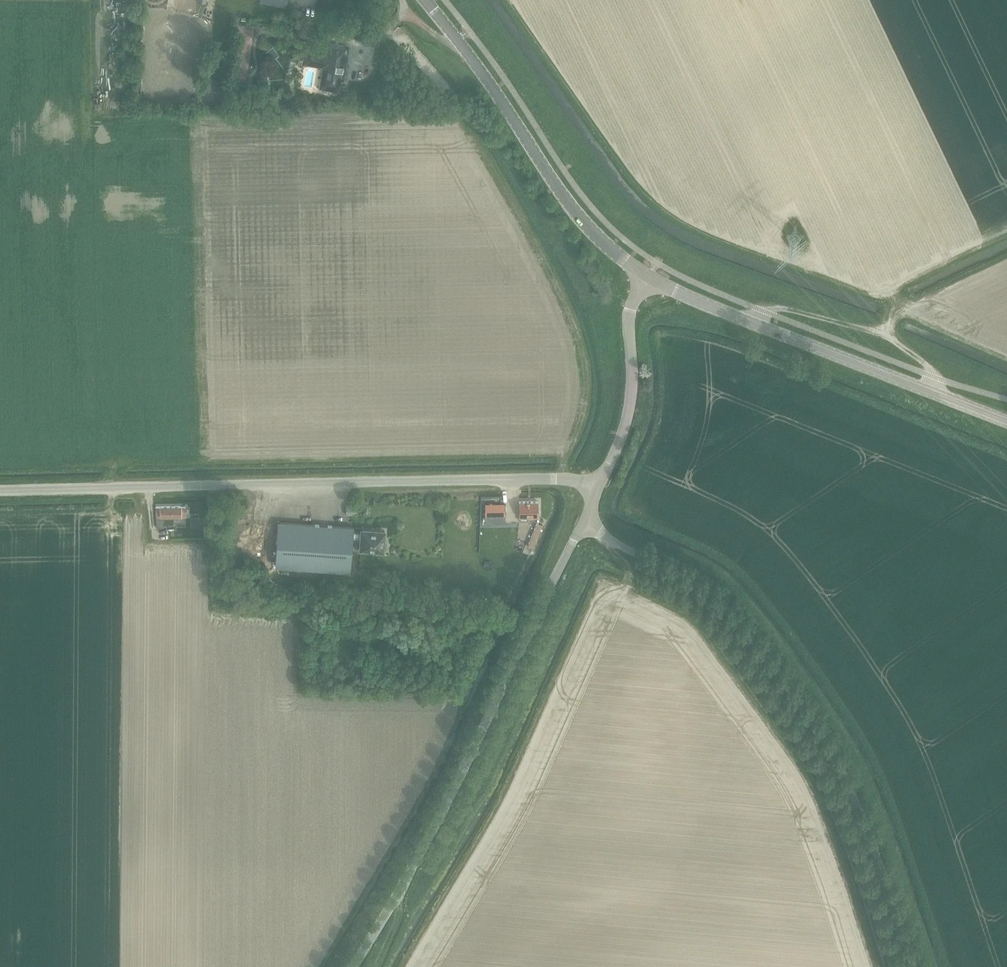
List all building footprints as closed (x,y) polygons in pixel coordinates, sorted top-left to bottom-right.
[(299,40),(298,48),(306,49),(307,47),(309,48),(310,44),(307,43),(308,41),(299,40)] [(306,51),(304,63),(325,66),(321,87),(340,91),(341,82),(342,82),(343,80),(342,80),(347,47),(329,44),(327,54),(306,51)] [(273,48),(266,53),(271,60),(278,56),(273,48)] [(266,78),(257,80),(259,87),(268,85),(266,78)] [(537,515),(538,515),(538,501),(518,502),(519,515),(519,520),(538,520),(537,515)] [(505,504),(485,504),(485,516),(505,516),(505,504)] [(357,515),(357,505),(346,505),(346,514),(357,515)] [(162,517),(181,516),(185,516),(185,506),(156,507),(156,527),(162,527),(162,517)] [(385,549),(386,542),(383,541),(384,530),(361,529),(361,532),(353,531),(353,528),(280,522),(277,567),(350,572),(352,539),(360,540),(360,548),(383,550),(383,549),(385,549)] [(528,543),(527,546),(532,548),(542,525),(537,523),(528,543)]
